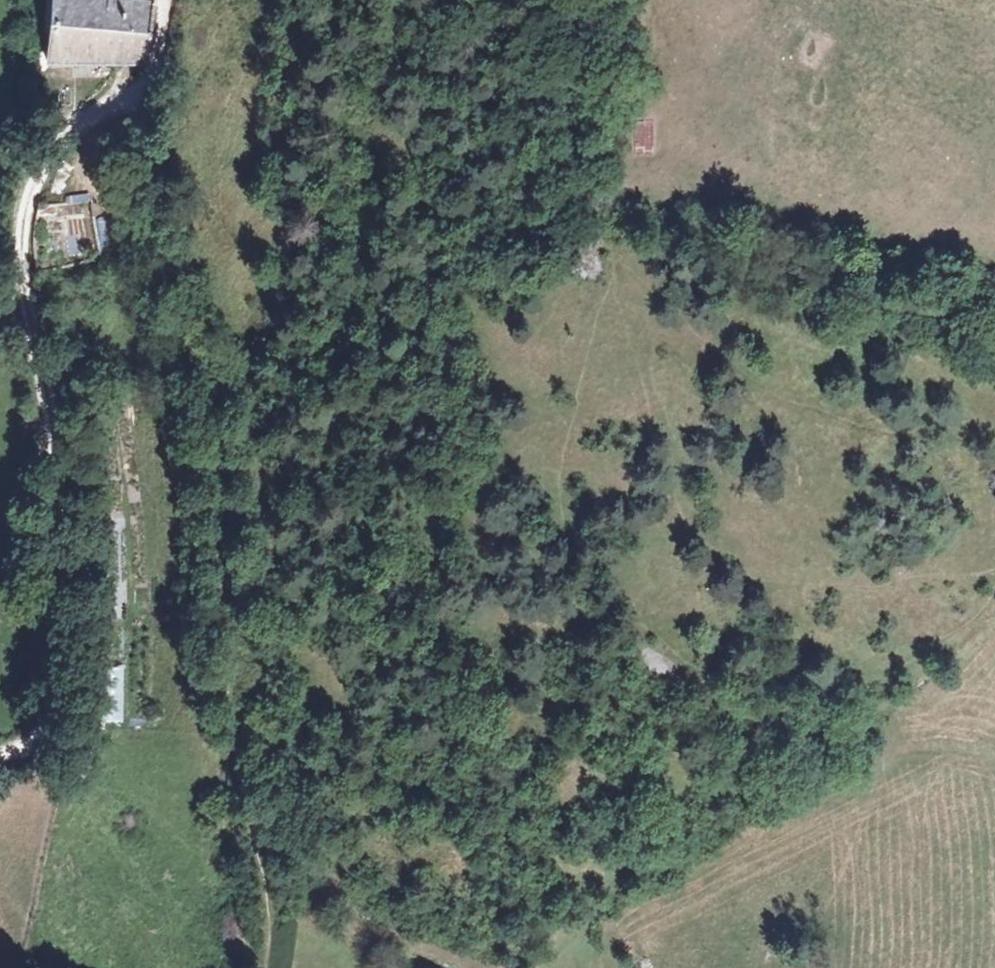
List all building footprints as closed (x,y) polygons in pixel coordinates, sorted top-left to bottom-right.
[(53,53),(157,56),(160,0),(60,0),(53,53)] [(654,152),(653,121),(633,121),(633,152),(654,152)]
